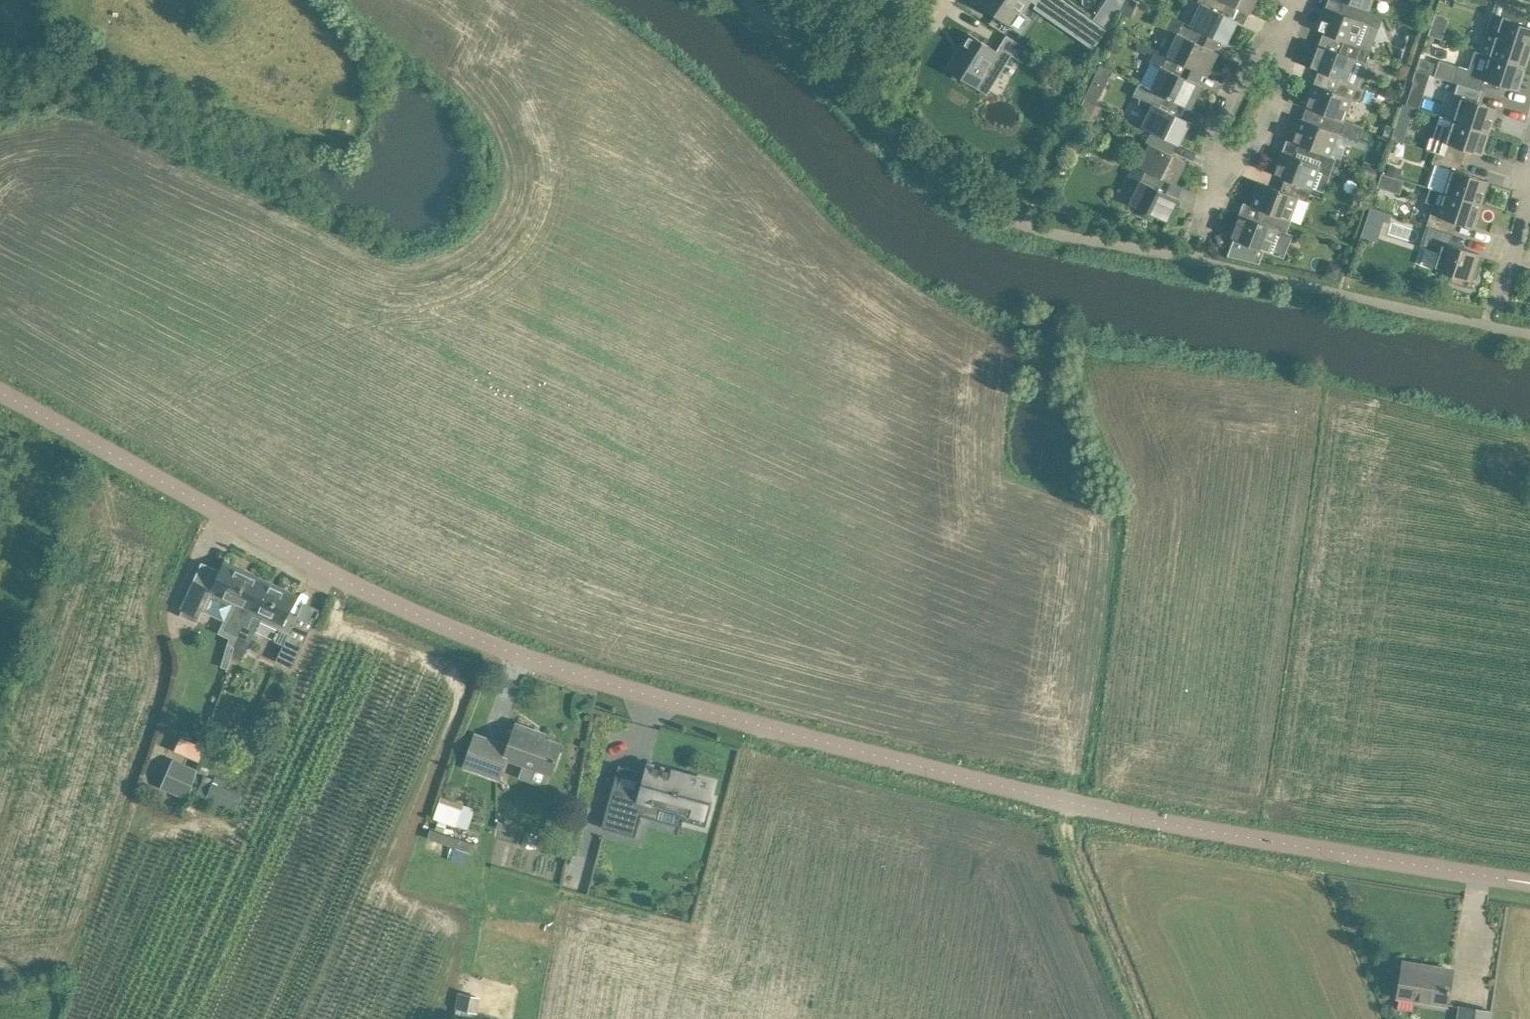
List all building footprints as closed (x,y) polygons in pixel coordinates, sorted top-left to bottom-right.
[(976,1),(992,12),(1008,23),(1022,3),(1026,6),(1030,0),(976,0),(976,1)] [(1095,41),(1104,28),(1064,0),(1036,0),(1095,41)] [(1136,2),(1130,0),(1125,0),(1120,12),(1130,16),(1136,2)] [(1221,0),(1197,0),(1196,3),(1199,5),(1189,26),(1197,30),(1198,28),(1226,43),(1237,20),(1223,13),(1228,3),(1221,0)] [(1228,3),(1228,2),(1249,13),(1256,0),(1221,0),(1228,3)] [(1350,3),(1369,9),(1369,8),(1372,0),(1343,0),(1350,3)] [(1385,14),(1369,8),(1369,9),(1350,3),(1346,14),(1326,6),(1317,30),(1344,40),(1356,43),(1356,42),(1365,21),(1380,27),(1385,14)] [(1524,25),(1528,13),(1522,11),(1507,6),(1503,18),(1491,14),(1487,29),(1479,51),(1526,66),(1529,52),(1529,26),(1524,25)] [(1435,9),(1428,31),(1441,36),(1449,14),(1435,9)] [(1189,26),(1171,17),(1164,29),(1175,35),(1165,55),(1192,68),(1207,75),(1218,52),(1193,39),(1197,30),(1189,26)] [(946,68),(975,86),(998,51),(968,32),(960,46),(961,47),(957,54),(956,53),(946,68)] [(1006,35),(999,47),(1023,61),(1030,50),(1006,35)] [(1372,48),(1356,42),(1356,43),(1344,40),(1339,51),(1319,43),(1310,67),(1339,78),(1347,81),(1361,86),(1370,63),(1367,62),(1372,48)] [(1136,42),(1133,47),(1135,48),(1135,50),(1143,53),(1147,52),(1152,54),(1154,50),(1136,42)] [(1192,68),(1165,55),(1155,49),(1154,50),(1152,54),(1138,84),(1153,91),(1153,90),(1180,103),(1190,108),(1201,85),(1187,78),(1192,68)] [(1526,66),(1479,51),(1475,50),(1469,68),(1456,64),(1451,80),(1458,83),(1459,81),(1481,89),(1484,79),(1517,90),(1526,66)] [(1419,57),(1416,68),(1427,72),(1431,61),(1419,57)] [(1401,63),(1396,76),(1405,79),(1410,67),(1401,63)] [(1100,65),(1093,80),(1094,80),(1104,85),(1111,70),(1100,65)] [(1416,68),(1413,78),(1426,82),(1429,72),(1427,72),(1416,68)] [(1365,88),(1361,86),(1347,81),(1339,78),(1334,91),(1314,83),(1305,106),(1310,108),(1342,121),(1342,119),(1350,98),(1360,102),(1365,88)] [(1497,107),(1477,101),(1481,89),(1459,81),(1458,83),(1455,92),(1461,94),(1453,118),(1489,130),(1497,107)] [(1175,114),(1180,103),(1153,90),(1153,91),(1138,84),(1133,95),(1139,99),(1138,104),(1141,111),(1147,114),(1141,127),(1150,131),(1152,130),(1177,143),(1179,144),(1190,121),(1175,114)] [(1096,103),(1097,101),(1101,102),(1104,95),(1089,88),(1084,98),(1096,103)] [(1100,107),(1085,100),(1080,110),(1095,117),(1100,107)] [(1363,127),(1342,119),(1342,121),(1310,108),(1307,120),(1300,118),(1291,141),(1300,144),(1329,155),(1329,154),(1333,156),(1341,159),(1349,137),(1358,141),(1363,127)] [(1427,147),(1426,148),(1434,151),(1458,159),(1459,157),(1462,148),(1482,154),(1489,131),(1489,130),(1453,118),(1453,120),(1440,116),(1433,138),(1430,137),(1427,147)] [(1171,153),(1177,143),(1152,130),(1150,131),(1144,142),(1148,144),(1138,164),(1138,166),(1160,176),(1172,182),(1175,183),(1186,161),(1171,153)] [(1084,139),(1069,131),(1064,141),(1079,149),(1084,139)] [(1320,191),(1333,156),(1329,154),(1329,155),(1300,144),(1296,156),(1282,150),(1273,174),(1285,178),(1310,189),(1311,187),(1320,191)] [(1434,151),(1430,163),(1433,164),(1441,166),(1438,174),(1449,178),(1445,192),(1481,204),(1488,180),(1455,170),(1458,159),(1434,151)] [(1364,161),(1361,169),(1374,173),(1375,174),(1378,166),(1376,166),(1364,161)] [(1138,166),(1138,164),(1136,163),(1129,176),(1140,181),(1130,203),(1170,222),(1181,199),(1166,192),(1172,182),(1160,176),(1138,166)] [(1383,175),(1378,190),(1400,198),(1405,182),(1383,175)] [(1311,190),(1310,189),(1285,178),(1281,190),(1260,182),(1251,205),(1264,210),(1288,219),(1296,199),(1306,203),(1311,190)] [(1481,204),(1445,192),(1429,187),(1424,200),(1434,203),(1427,224),(1450,231),(1453,221),(1473,227),(1481,204)] [(1391,212),(1371,206),(1366,221),(1381,226),(1384,219),(1388,221),(1391,212)] [(1291,220),(1288,219),(1264,210),(1260,221),(1239,214),(1230,237),(1278,255),(1291,220)] [(1446,242),(1450,231),(1427,224),(1420,246),(1440,252),(1434,269),(1471,281),(1480,253),(1446,242)] [(1328,261),(1324,274),(1338,278),(1342,266),(1328,261)] [(194,579),(180,608),(195,615),(208,587),(216,591),(239,602),(226,629),(237,634),(230,648),(234,650),(238,635),(264,580),(225,562),(221,570),(202,561),(194,579)] [(235,650),(232,656),(241,660),(260,619),(280,628),(289,632),(284,642),(276,661),(292,668),(305,640),(289,632),(297,614),(289,611),(296,595),(264,580),(238,635),(234,650),(235,650)] [(550,773),(554,763),(561,744),(535,735),(537,730),(517,723),(509,745),(475,733),(464,766),(499,778),(506,757),(550,773)] [(181,734),(175,749),(199,759),(205,745),(181,734)] [(173,761),(160,790),(188,802),(197,771),(173,761)] [(707,799),(712,783),(649,766),(642,793),(613,785),(601,828),(635,837),(641,816),(647,817),(651,802),(686,811),(683,820),(706,826),(713,800),(707,799)] [(213,783),(206,800),(235,813),(237,809),(243,796),(213,783)] [(469,827),(475,804),(439,795),(433,819),(469,827)] [(470,860),(475,838),(428,828),(424,850),(470,860)] [(1446,1004),(1448,992),(1451,973),(1422,968),(1423,964),(1405,962),(1399,996),(1446,1004)] [(480,995),(458,991),(455,1008),(477,1012),(480,995)] [(1460,1005),(1458,1018),(1491,1018),(1492,1011),(1460,1005)]
